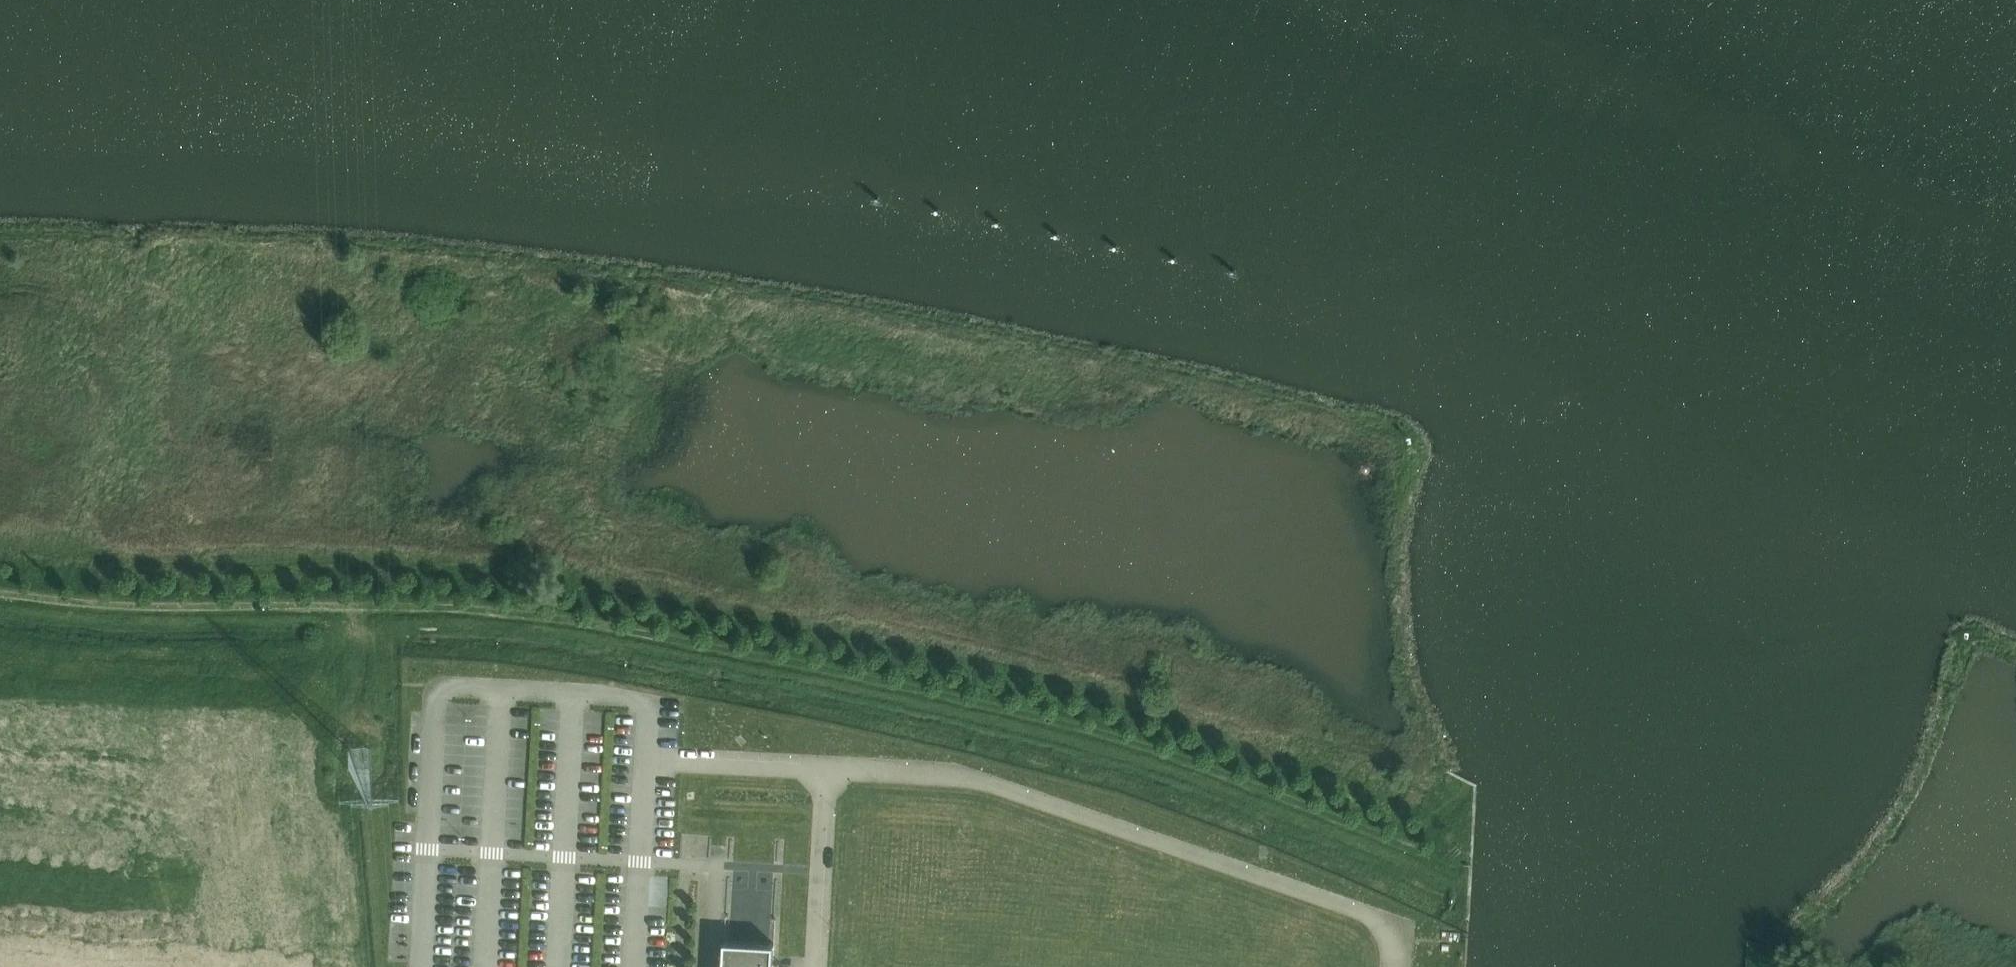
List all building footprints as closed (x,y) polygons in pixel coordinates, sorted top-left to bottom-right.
[(646,904),(665,904),(666,874),(647,873),(646,904)] [(774,944),(724,941),(723,966),(773,966),(774,944)]
